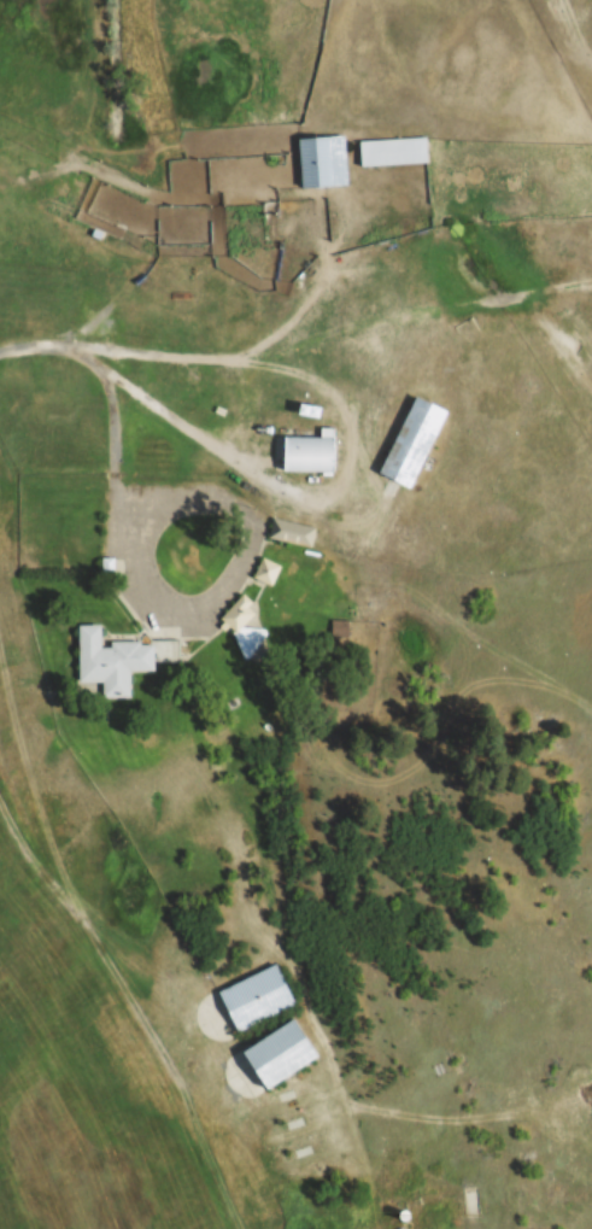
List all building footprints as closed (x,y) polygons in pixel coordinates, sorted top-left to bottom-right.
[(300,188),(349,186),(347,136),(299,138),(300,188)] [(361,140),(362,166),(433,163),(432,138),(361,140)] [(379,474),(416,492),(454,414),(417,396),(379,474)] [(341,428),(323,427),(322,438),(282,437),(281,472),(340,474),(341,428)] [(318,548),(321,527),(275,520),(272,541),(318,548)] [(281,567),(268,562),(261,578),(274,583),(281,567)] [(354,621),(335,621),(335,639),(354,639),(354,621)] [(76,627),(76,684),(100,683),(100,698),(128,698),(128,672),(152,672),(152,644),(100,644),(100,626),(76,627)] [(243,629),(243,653),(267,653),(267,629),(243,629)] [(218,991),(237,1033),(303,1003),(285,962),(218,991)] [(240,1048),(264,1093),(326,1061),(302,1016),(240,1048)]
